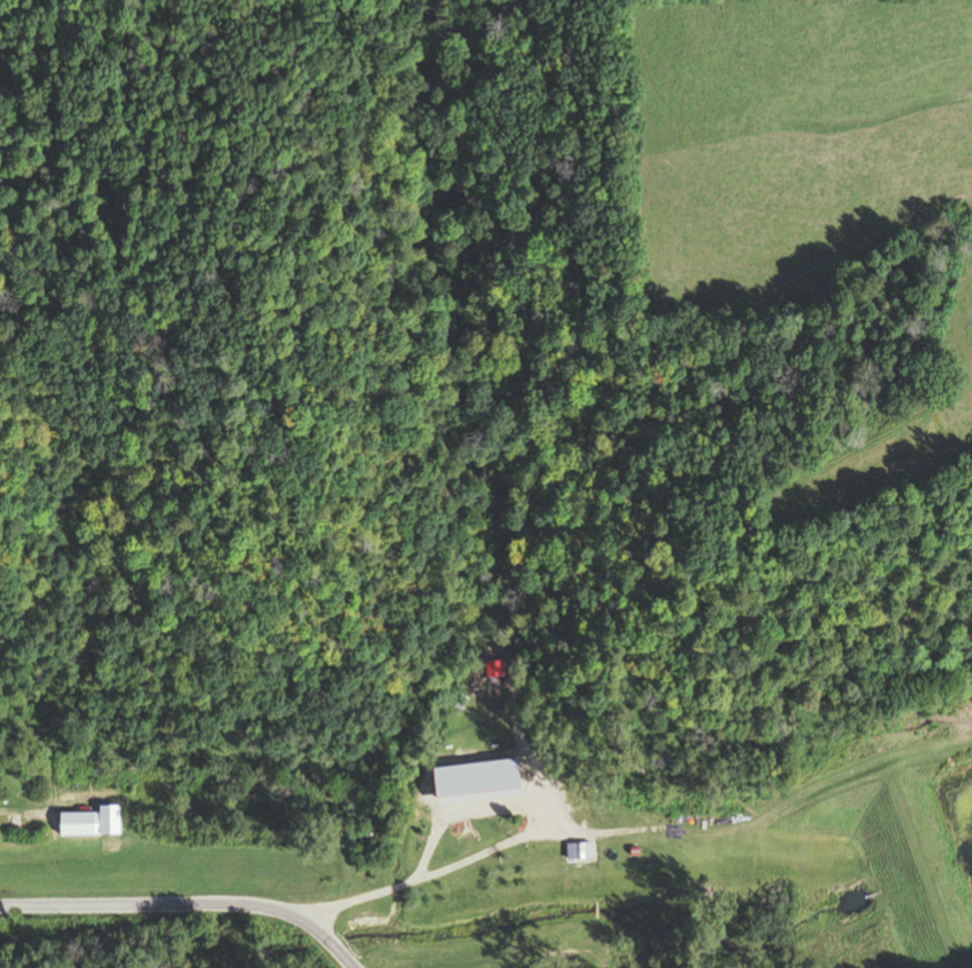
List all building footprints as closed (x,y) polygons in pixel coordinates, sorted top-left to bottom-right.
[(504,684),(504,662),(486,662),(486,684),(504,684)] [(485,767),(487,813),(521,812),(519,765),(485,767)]
